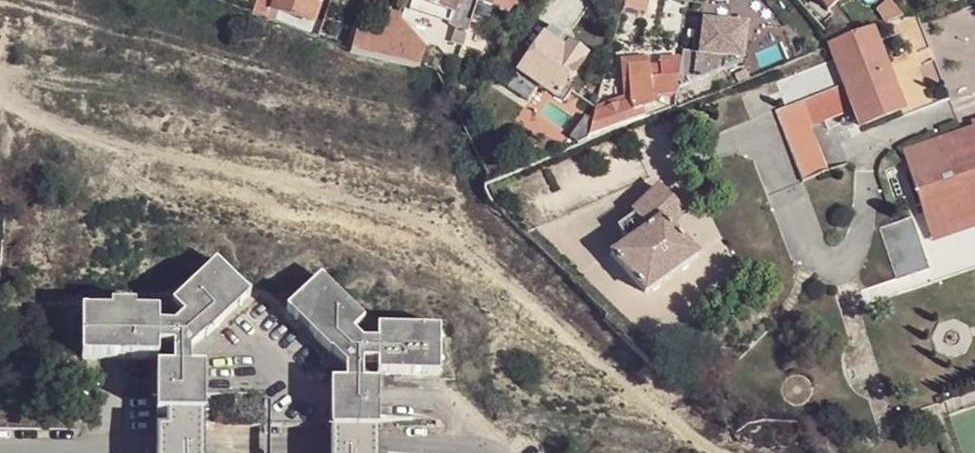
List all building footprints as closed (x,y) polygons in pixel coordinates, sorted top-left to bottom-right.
[(270,5),(272,0),(256,0),(252,12),(266,18),(270,5)] [(273,6),(279,8),(310,18),(316,0),(275,0),(273,6)] [(411,10),(449,23),(456,0),(414,0),(411,10)] [(449,23),(455,27),(450,42),(463,46),(470,22),(476,4),(465,0),(456,0),(449,23)] [(476,4),(470,22),(492,28),(497,10),(508,13),(515,0),(477,0),(476,4)] [(623,7),(646,13),(649,0),(625,0),(623,7)] [(839,0),(817,0),(828,11),(839,0)] [(886,23),(901,17),(894,8),(888,0),(887,0),(876,8),(886,23)] [(911,12),(916,11),(912,0),(911,0),(894,8),(901,17),(911,12)] [(266,18),(275,21),(279,8),(273,6),(270,5),(266,18)] [(403,16),(390,13),(388,19),(401,23),(402,20),(403,16)] [(351,47),(390,57),(394,44),(401,23),(388,19),(384,31),(358,24),(351,47)] [(421,65),(428,49),(415,35),(402,20),(401,23),(394,44),(390,57),(421,65)] [(728,36),(729,24),(696,20),(693,52),(684,51),(680,88),(744,61),(746,37),(728,36)] [(551,24),(519,70),(536,82),(557,97),(561,91),(586,56),(569,44),(572,38),(572,35),(567,32),(563,33),(551,24)] [(747,25),(729,24),(728,36),(746,37),(747,25)] [(844,86),(772,113),(799,184),(822,175),(804,127),(853,108),(860,126),(902,110),(870,29),(833,45),(829,46),(844,86)] [(592,123),(589,136),(646,116),(643,109),(652,107),(651,97),(676,93),(681,58),(659,60),(660,67),(649,68),(649,78),(629,80),(630,103),(594,116),(592,123)] [(649,78),(649,68),(648,59),(621,61),(624,99),(596,108),(594,116),(630,103),(629,80),(649,78)] [(734,73),(737,81),(751,76),(747,68),(734,73)] [(519,70),(510,82),(527,94),(536,82),(519,70)] [(589,136),(592,123),(585,118),(570,139),(580,147),(586,144),(589,136)] [(901,153),(928,237),(974,222),(974,129),(971,130),(901,153)] [(695,260),(669,229),(680,220),(656,193),(630,215),(634,220),(642,229),(645,232),(611,261),(646,301),(695,260)] [(877,230),(894,283),(927,272),(910,219),(877,230)] [(634,220),(625,228),(633,237),(642,229),(634,220)] [(928,237),(931,243),(974,229),(974,222),(928,237)] [(204,447),(205,367),(191,367),(190,352),(250,295),(216,261),(173,304),(185,317),(175,326),(159,326),(159,311),(135,310),(136,305),(112,305),(112,311),(83,310),(83,358),(159,359),(159,346),(174,346),(174,368),(157,368),(157,415),(166,416),(166,429),(157,428),(157,446),(157,452),(204,452),(204,447)] [(378,448),(379,400),(379,384),(362,384),(362,362),(377,362),(378,374),(439,375),(440,327),(378,326),(378,342),(362,341),(352,332),(364,321),(321,276),(287,310),(330,353),(332,353),(346,368),(346,384),(330,383),(330,400),(330,448),(330,452),(378,452),(378,448)]
